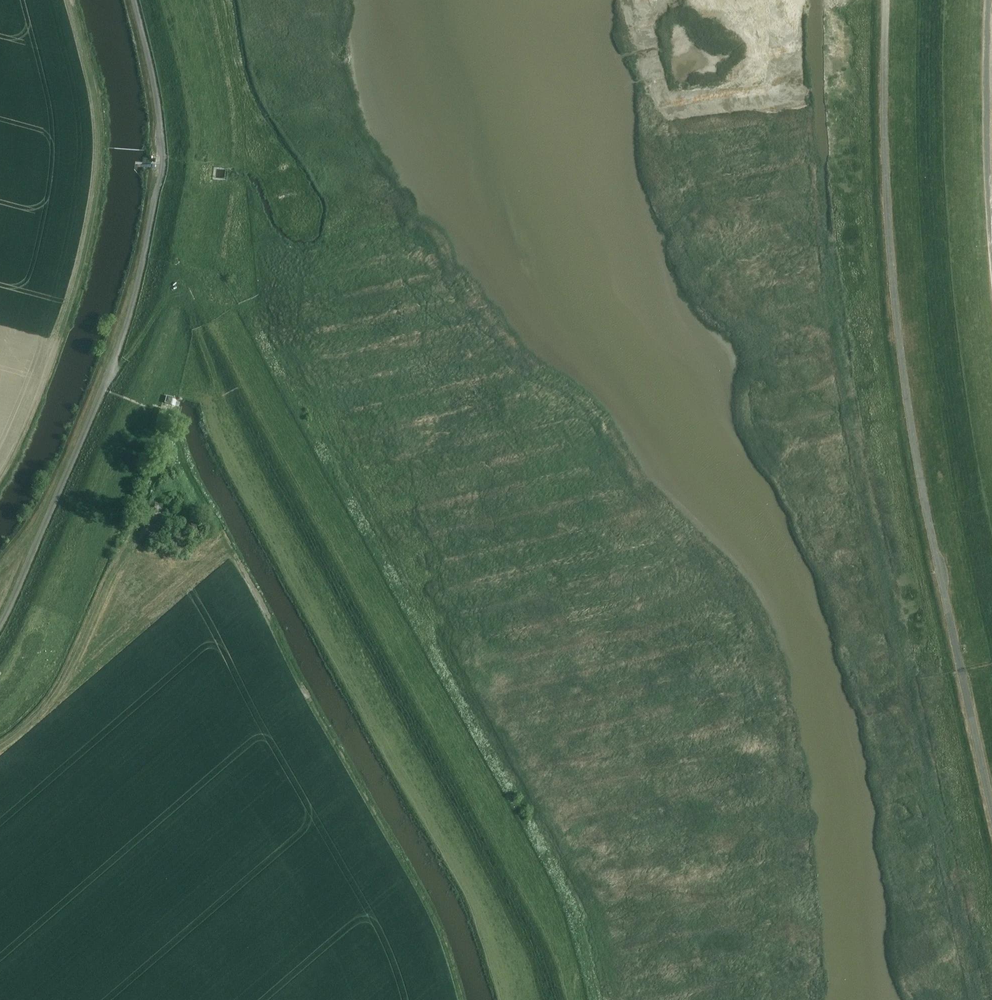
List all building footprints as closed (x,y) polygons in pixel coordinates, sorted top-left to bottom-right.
[(173,397),(167,395),(165,402),(171,404),(173,397)]
